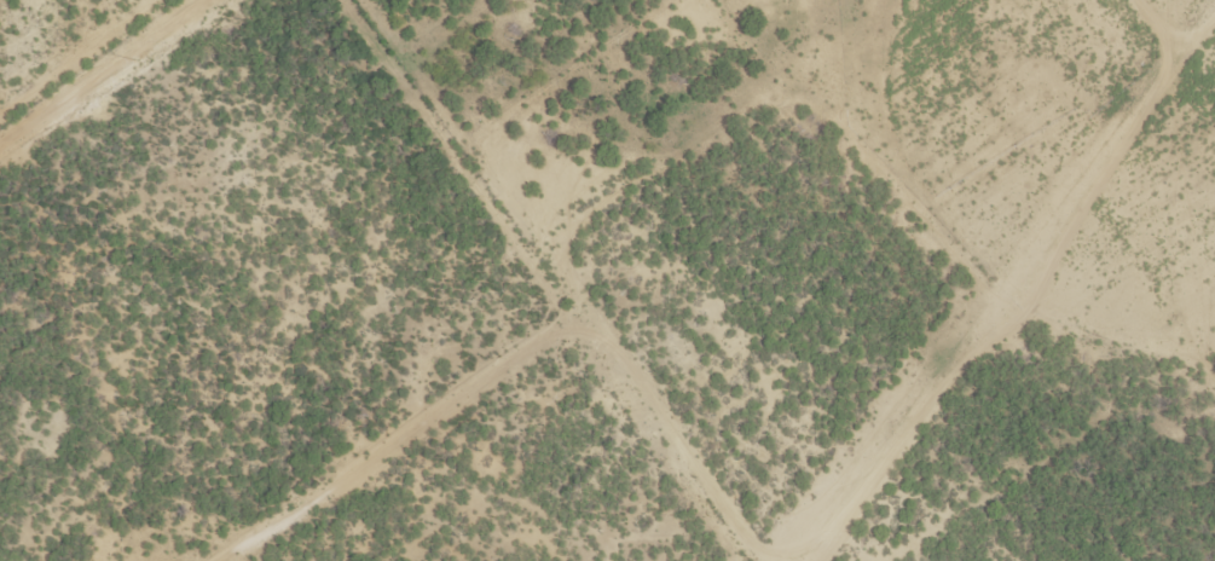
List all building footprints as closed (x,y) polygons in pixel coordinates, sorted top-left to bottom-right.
[(586,25),(590,13),(577,8),(573,19),(586,25)]
